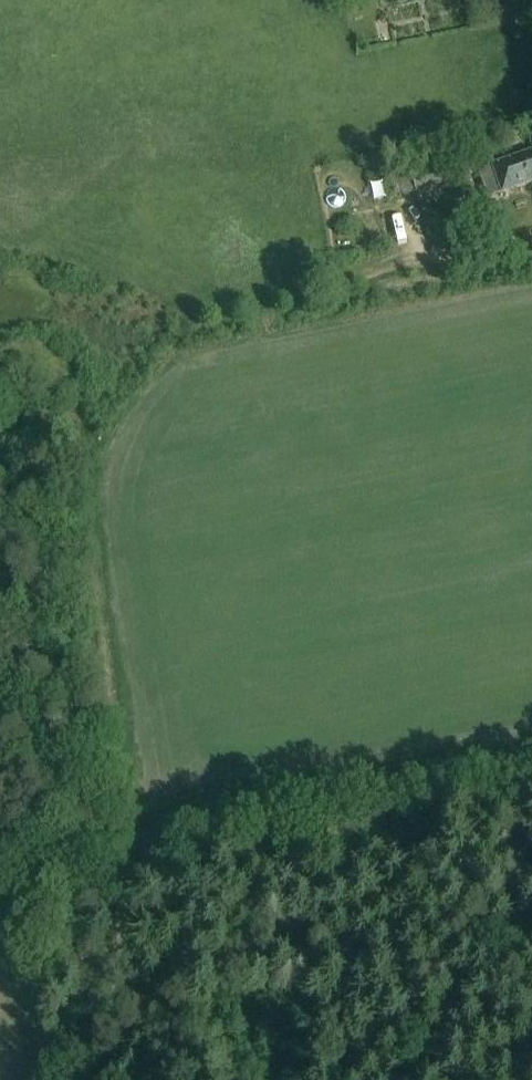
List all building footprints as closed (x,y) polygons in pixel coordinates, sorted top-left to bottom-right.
[(449,163),(455,180),(477,172),(487,199),(501,195),(501,196),(531,185),(531,153),(480,171),(474,154),(449,163)] [(411,171),(417,197),(453,188),(447,162),(411,171)]
